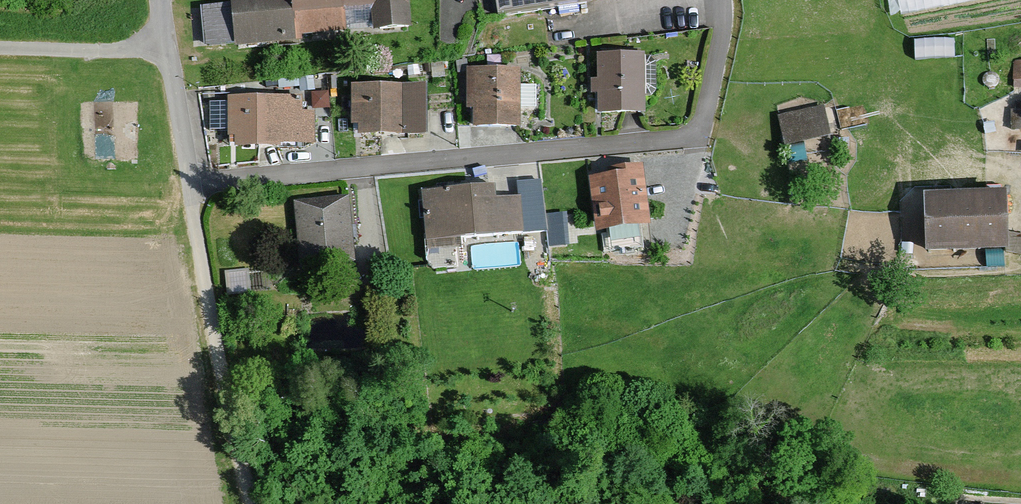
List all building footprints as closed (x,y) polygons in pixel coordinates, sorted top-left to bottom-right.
[(231,4),(201,7),(205,47),(234,44),(234,49),(412,31),(410,0),(230,0),(231,4)] [(498,17),(591,4),(590,0),(495,0),(498,17)] [(900,16),(979,0),(897,0),(900,16)] [(916,53),(956,52),(955,30),(915,31),(916,53)] [(645,80),(645,54),(597,55),(597,81),(591,81),(591,95),(596,95),(597,115),(645,114),(645,80)] [(521,69),(467,69),(467,110),(473,110),(473,129),(497,129),(521,129),(521,109),(536,109),(536,85),(521,85),(521,69)] [(427,86),(351,86),(351,127),(357,127),(357,138),(393,138),(428,138),(427,86)] [(329,92),(311,93),(312,110),(329,109),(329,92)] [(303,97),(228,98),(228,139),(234,139),(234,150),(292,149),(306,149),(315,146),(315,113),(303,113),(303,97)] [(809,109),(778,117),(785,148),(831,137),(824,106),(809,109)] [(646,183),(643,165),(607,170),(608,176),(588,178),(595,235),(652,228),(646,183)] [(521,194),(521,197),(497,199),(496,187),(482,188),(422,192),(426,243),(547,232),(549,247),(560,247),(569,246),(568,213),(546,215),(541,181),(517,183),(518,195),(521,194)] [(356,194),(293,201),(300,270),(363,264),(359,218),(356,194)] [(1008,222),(1007,195),(924,198),(925,258),(1009,255),(1008,222)]
